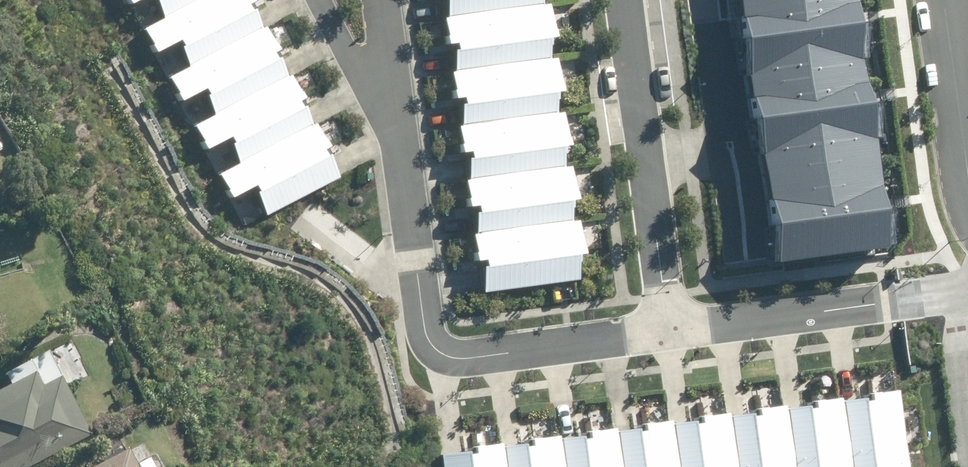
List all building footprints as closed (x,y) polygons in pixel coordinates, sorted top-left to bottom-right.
[(166,18),(145,28),(157,52),(183,38),(187,46),(182,48),(192,67),(172,77),(184,100),(208,87),(212,94),(208,97),(217,114),(197,125),(209,148),(234,135),(238,143),(233,145),(242,163),(223,173),(235,196),(259,184),(262,191),(257,194),(268,214),(343,174),(333,154),(330,156),(326,149),(332,146),(320,122),(317,124),(308,107),(306,108),(302,102),(308,99),(295,74),(292,76),(282,58),(279,59),(276,53),(281,50),(269,26),(266,27),(257,10),(255,11),(251,3),(256,0),(156,0),(166,18)] [(583,278),(579,254),(589,252),(584,220),(575,221),(572,200),(580,199),(575,165),(567,167),(564,145),(572,144),(567,112),(560,113),(556,92),(566,90),(561,57),(553,58),(550,39),(558,38),(553,3),(546,4),(546,0),(450,0),(452,17),(446,17),(450,45),(461,43),(463,50),(458,51),(461,69),(453,70),(457,98),(466,97),(467,104),(464,104),(467,124),(460,125),(464,153),(474,151),(475,158),(471,159),(474,179),(467,180),(471,207),(480,205),(481,213),(478,213),(481,233),(475,234),(479,260),(488,259),(490,268),(484,269),(488,292),(583,278)] [(772,256),(884,241),(851,0),(737,0),(772,256)] [(92,433),(48,350),(6,372),(13,385),(0,392),(0,466),(28,466),(92,433)] [(444,466),(911,466),(900,391),(874,394),(875,400),(869,401),(869,398),(844,402),(843,397),(818,400),(819,407),(811,408),(811,406),(788,409),(788,405),(762,409),(763,416),(756,417),(756,414),(732,417),(731,413),(704,416),(705,422),(698,423),(697,421),(674,424),(673,420),(648,424),(649,430),(641,431),(641,429),(619,432),(618,428),(592,432),(593,439),(586,440),(585,436),(562,440),(561,435),(534,438),(535,446),(529,447),(528,444),(505,447),(504,443),(479,447),(479,453),(473,454),(472,451),(442,455),(444,466)] [(157,453),(136,464),(128,449),(94,466),(165,466),(157,453)]
